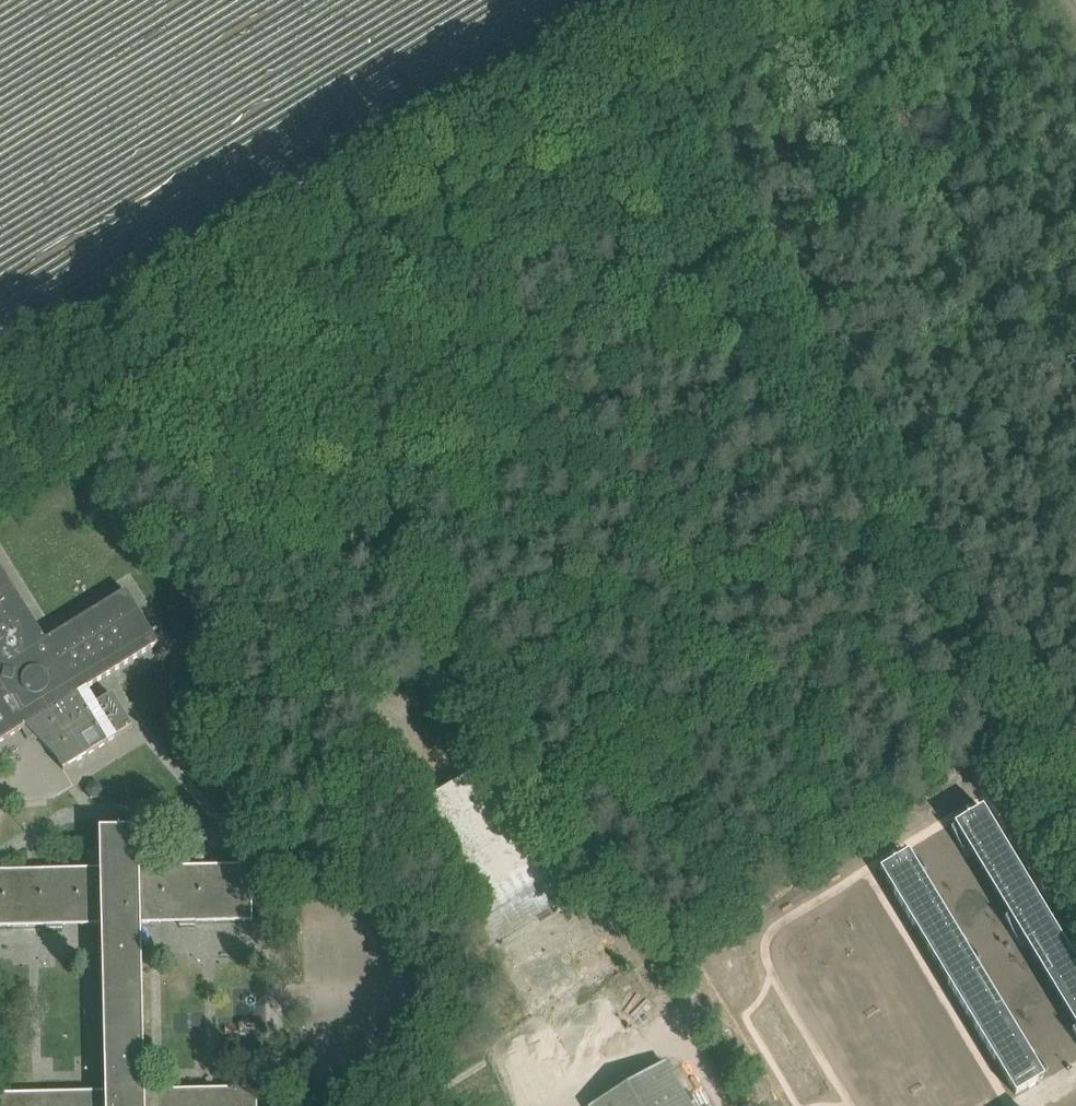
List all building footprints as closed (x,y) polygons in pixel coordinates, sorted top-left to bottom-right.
[(26,728),(56,757),(63,769),(132,728),(112,695),(96,705),(87,690),(159,646),(126,592),(45,641),(0,568),(0,744),(26,728)] [(961,823),(1075,1014),(1075,962),(984,809),(961,823)] [(0,871),(0,927),(47,926),(47,929),(63,929),(63,926),(63,915),(86,915),(92,925),(93,925),(102,925),(106,1092),(0,1095),(0,1105),(257,1105),(257,1089),(145,1091),(141,924),(151,923),(157,913),(179,912),(179,923),(179,926),(196,925),(196,922),(253,921),(252,865),(140,868),(139,830),(100,831),(101,869),(0,871)] [(905,857),(882,871),(1016,1095),(1039,1081),(905,857)] [(557,1089),(641,1049),(581,920),(532,943),(535,949),(510,960),(516,972),(504,977),(557,1089)] [(592,1105),(692,1105),(666,1060),(590,1104),(592,1105)]
